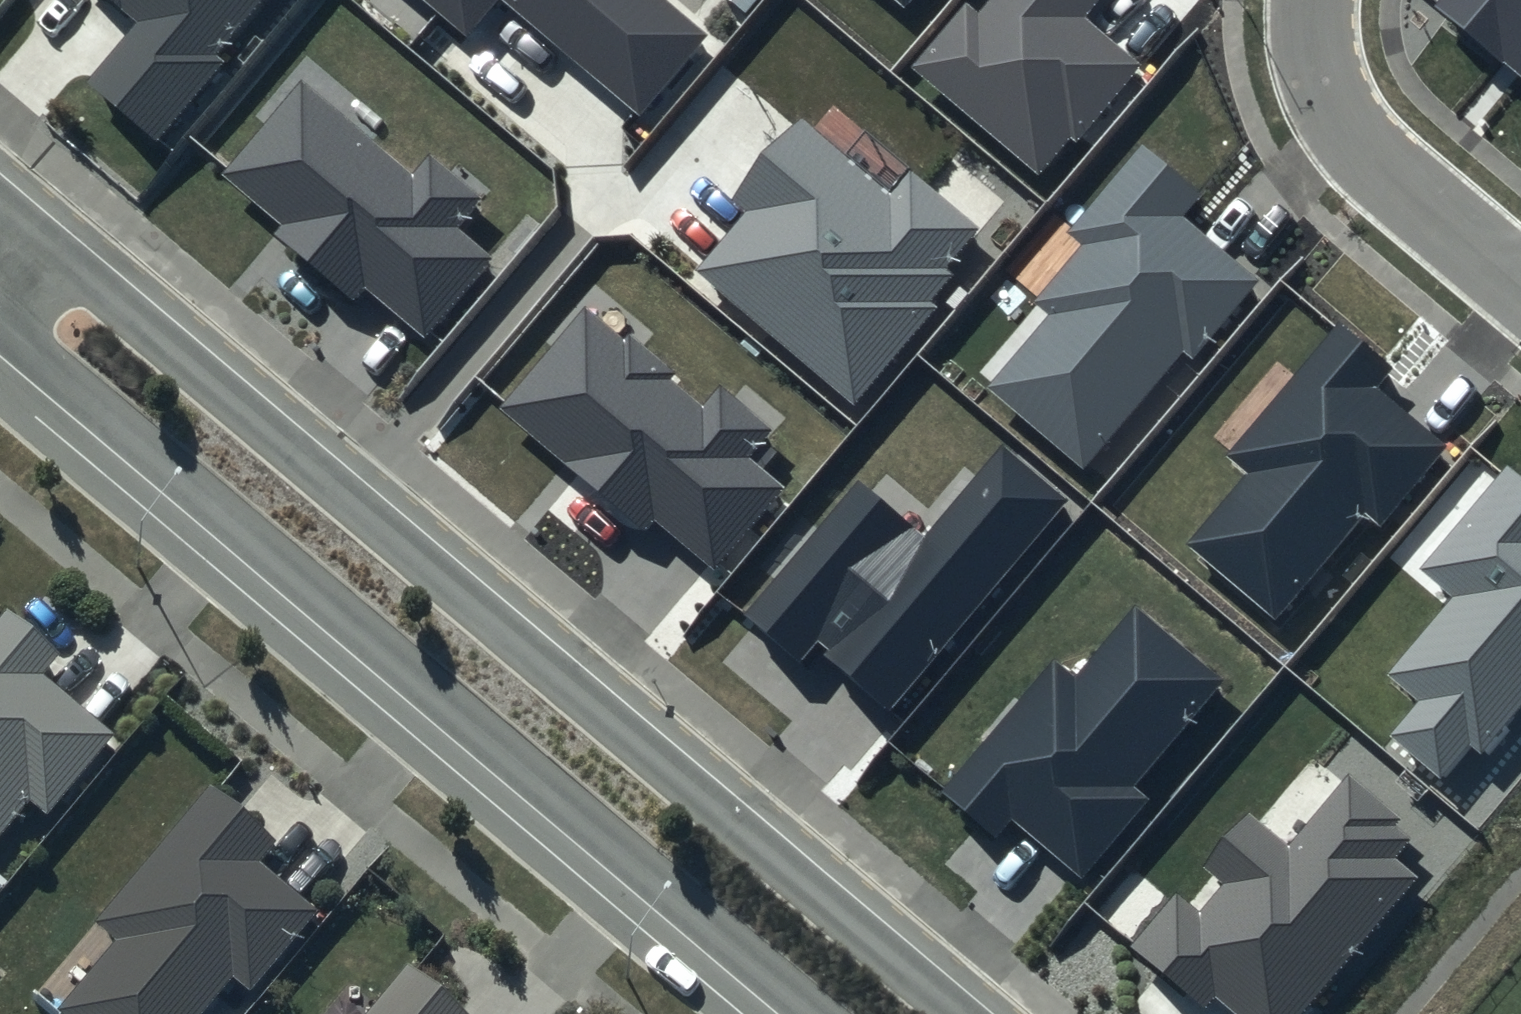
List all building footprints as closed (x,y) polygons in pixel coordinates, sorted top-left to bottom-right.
[(141,23),(89,84),(157,141),(225,61),(218,55),(264,0),(114,0),(141,23)] [(465,36),(495,0),(423,0),(465,36)] [(642,113),(708,35),(666,0),(507,0),(642,113)] [(904,9),(912,0),(894,0),(904,9)] [(978,10),(967,0),(910,67),(1038,177),(1071,139),(1077,144),(1144,66),(1082,13),(1093,0),(987,0),(978,10)] [(1437,5),(1520,75),(1520,0),(1441,0),(1437,5)] [(410,171),(299,80),(220,176),(281,225),(273,234),(354,301),(366,287),(423,334),(489,255),(457,229),(483,198),(426,151),(410,171)] [(888,195),(803,124),(738,200),(749,210),(696,271),(853,404),(937,305),(931,300),(954,272),(947,267),(980,228),(910,169),(888,195)] [(1201,195),(1142,145),(1071,230),(1083,241),(1032,302),(1045,312),(983,386),(1083,470),(1183,351),(1193,360),(1259,282),(1182,218),(1201,195)] [(623,341),(584,308),(500,407),(646,529),(655,519),(715,569),(785,486),(750,457),(774,428),(722,385),(702,409),(667,380),(674,372),(629,335),(623,341)] [(1398,367),(1337,317),(1224,454),(1245,471),(1186,544),(1273,615),(1361,508),(1382,526),(1449,443),(1381,387),(1398,367)] [(1071,500),(1000,440),(922,533),(859,480),(747,613),(802,659),(814,645),(892,711),(1071,500)] [(1505,467),(1422,568),(1456,596),(1390,677),(1419,700),(1390,734),(1446,779),(1471,749),(1481,758),(1520,709),(1520,480),(1505,467)] [(7,604),(0,612),(0,831),(27,799),(46,815),(114,732),(42,673),(61,649),(7,604)] [(1224,681),(1134,607),(1076,678),(1052,658),(941,793),(996,838),(1011,820),(1081,877),(1147,798),(1135,788),(1224,681)] [(1349,777),(1290,848),(1250,814),(1206,866),(1225,882),(1199,912),(1173,891),(1127,946),(1206,1011),(1214,1002),(1228,1013),(1305,1013),(1418,879),(1392,857),(1406,841),(1392,829),(1400,819),(1349,777)] [(211,786),(97,919),(118,937),(58,1008),(65,1013),(198,1013),(230,976),(248,991),(318,909),(260,859),(276,841),(211,786)] [(410,961),(366,1013),(475,1013),(410,961)]
